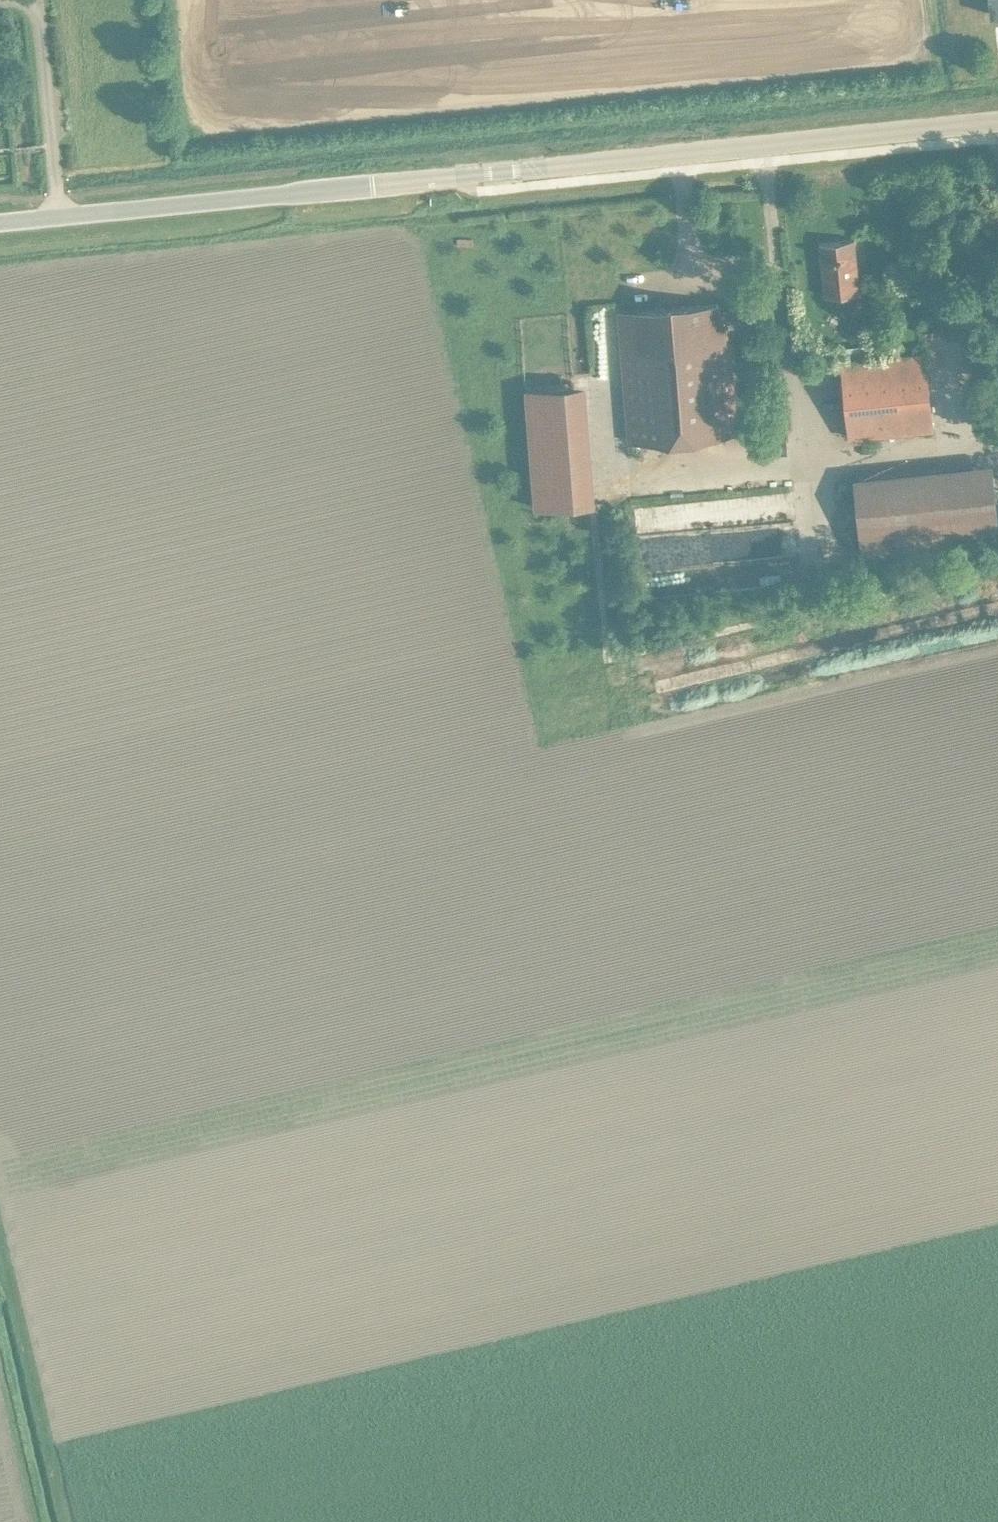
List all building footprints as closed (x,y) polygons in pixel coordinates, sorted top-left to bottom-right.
[(990,15),(997,14),(997,0),(988,0),(990,15)] [(823,292),(858,289),(853,240),(817,243),(823,292)] [(629,441),(735,433),(728,341),(716,304),(619,312),(629,441)] [(849,438),(931,429),(923,352),(841,361),(849,438)] [(587,381),(524,387),(534,508),(597,502),(587,381)] [(854,476),(860,546),(997,532),(997,519),(993,462),(854,476)]
